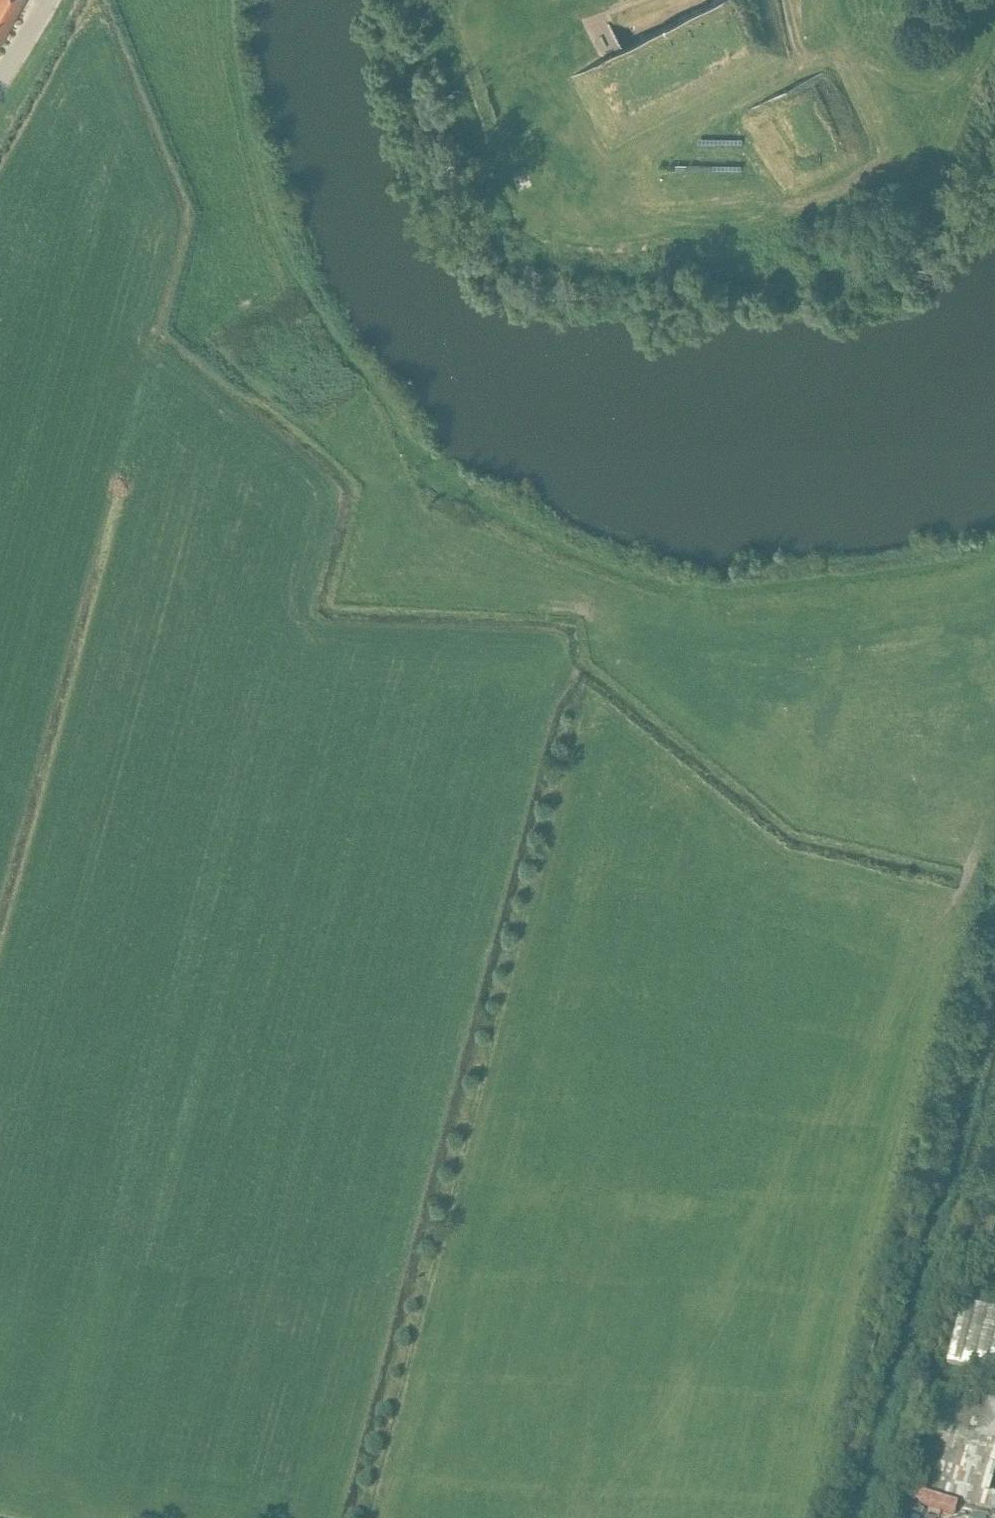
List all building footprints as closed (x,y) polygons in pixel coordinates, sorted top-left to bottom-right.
[(24,0),(0,0),(0,44),(24,0)] [(946,1365),(994,1377),(994,1311),(961,1304),(946,1365)] [(993,1493),(990,1492),(989,1492),(992,1480),(994,1468),(994,1402),(937,1385),(933,1399),(906,1487),(992,1511),(991,1515),(994,1517),(994,1494),(993,1493)] [(958,1504),(908,1491),(901,1517),(954,1517),(958,1504)]
